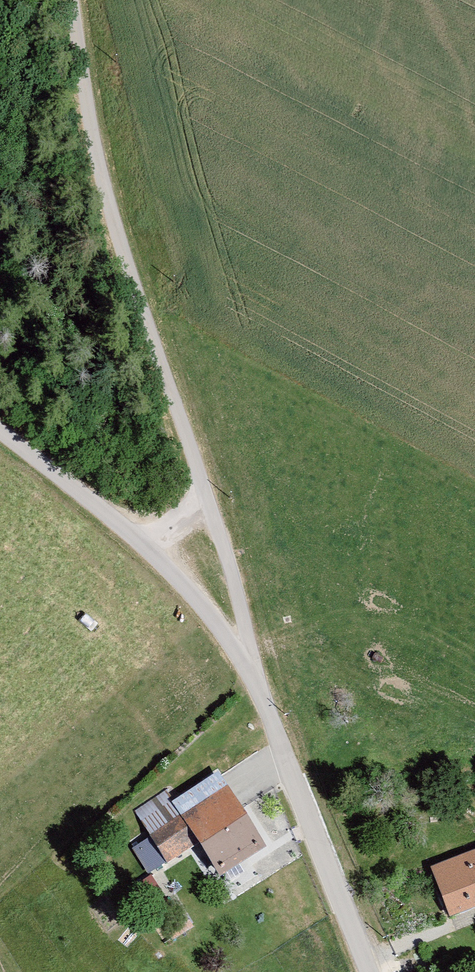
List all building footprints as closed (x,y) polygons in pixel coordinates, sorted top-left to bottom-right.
[(267,850),(225,787),(145,841),(159,863),(195,839),(222,880),(267,850)] [(424,873),(449,929),(474,917),(474,850),(424,873)]
